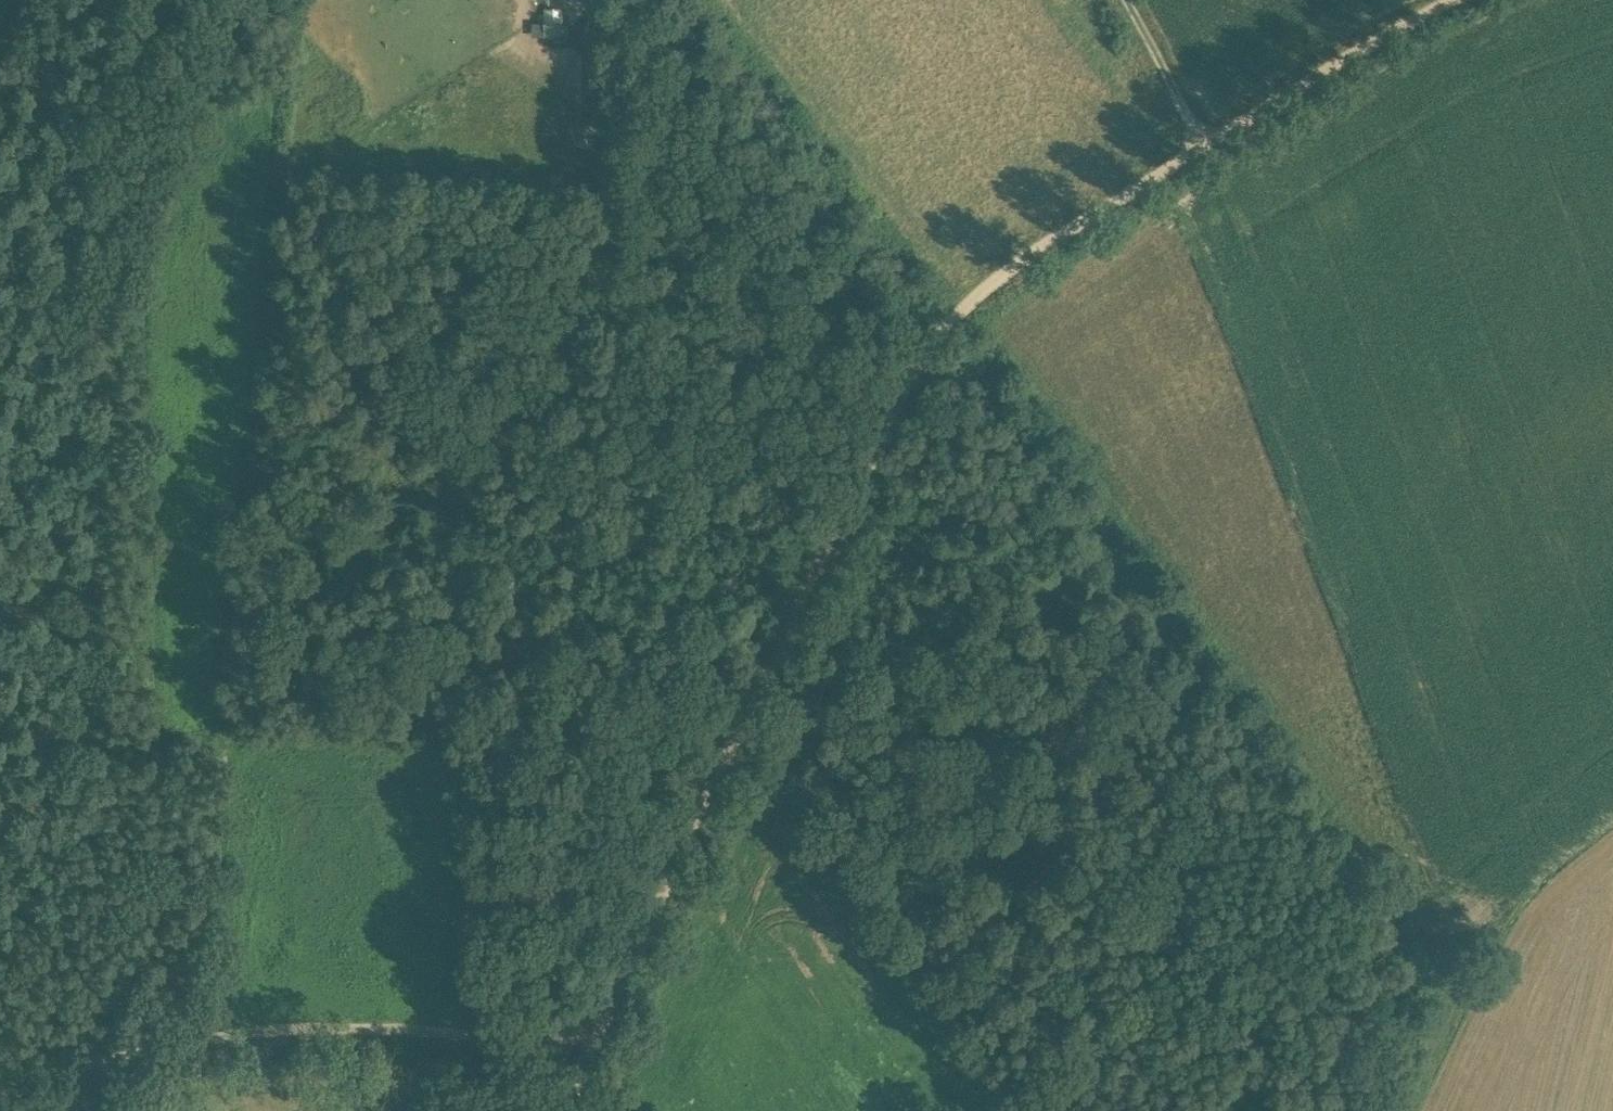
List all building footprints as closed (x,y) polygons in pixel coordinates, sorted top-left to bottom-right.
[(545,8),(545,21),(534,21),(533,34),(562,35),(563,8),(545,8)]
